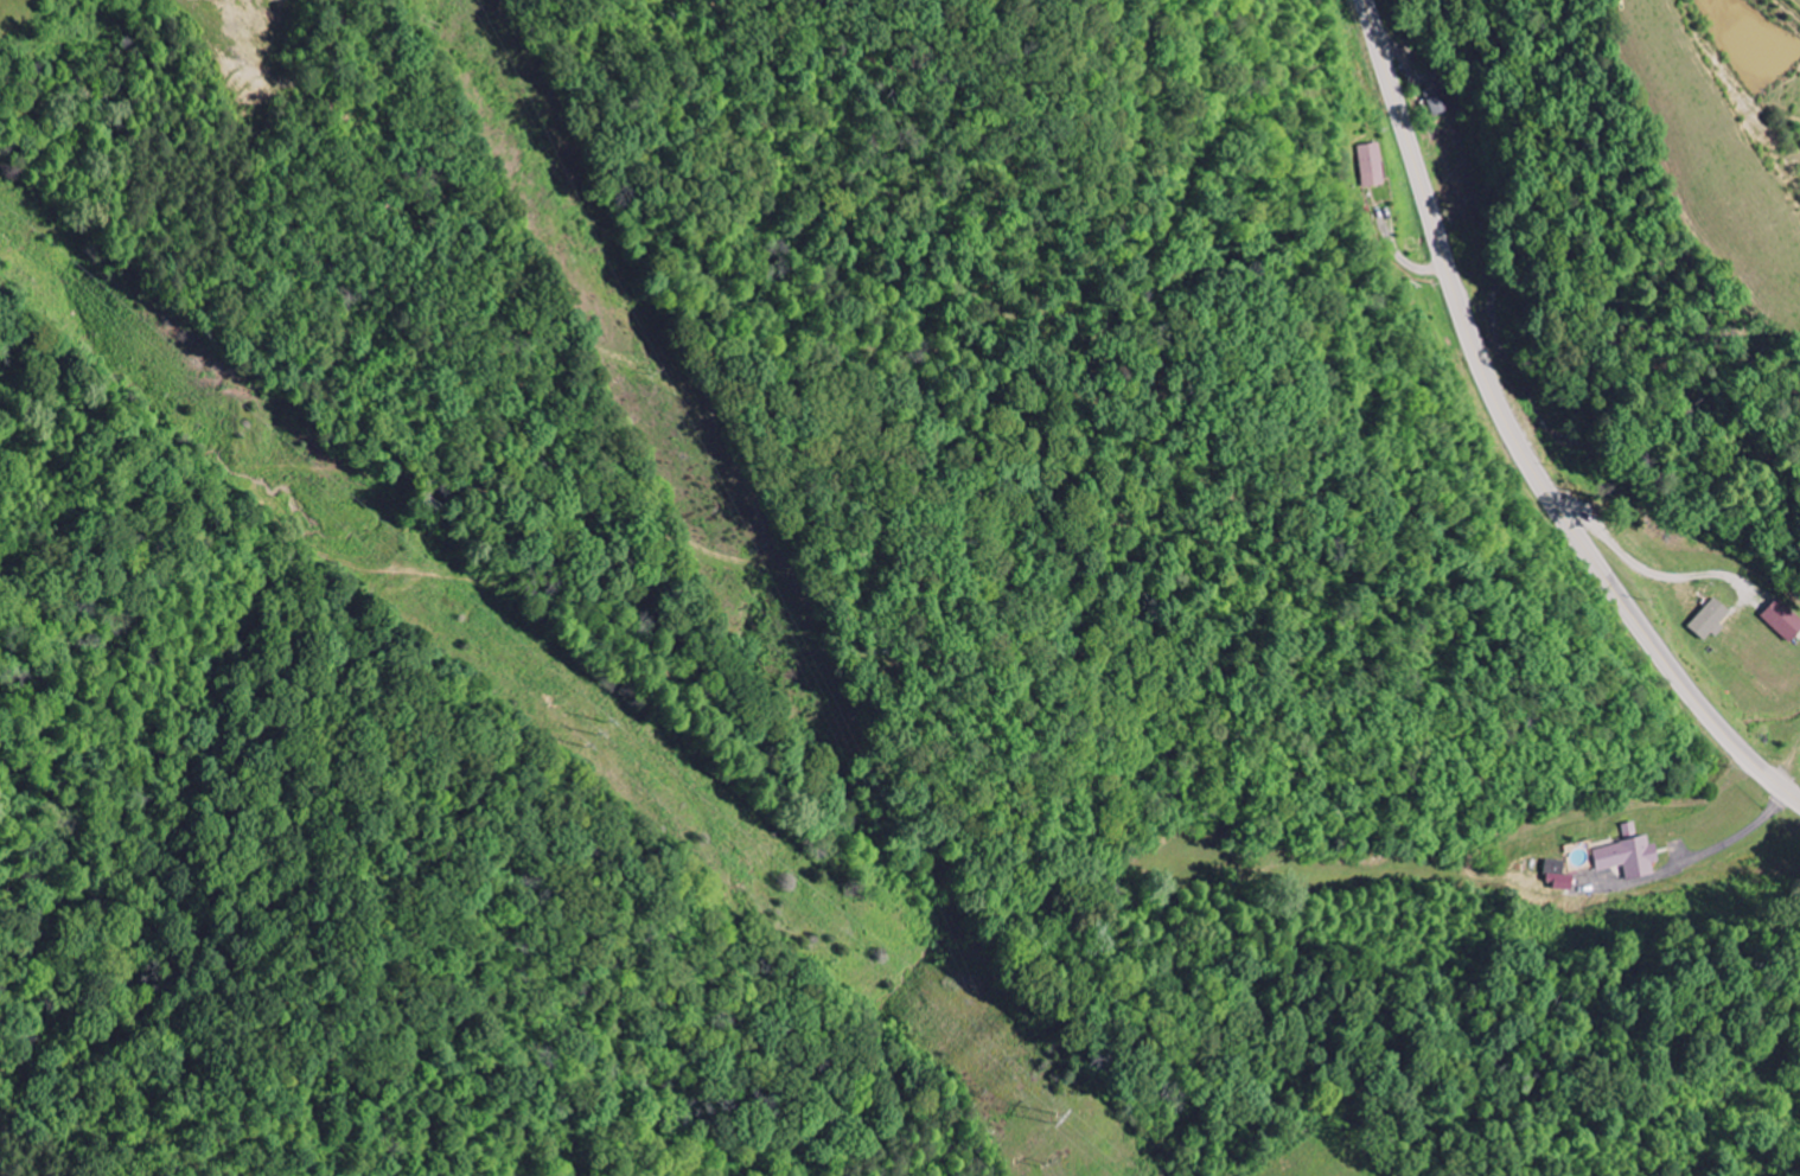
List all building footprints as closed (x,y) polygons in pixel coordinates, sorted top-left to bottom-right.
[(1359,146),(1363,187),(1382,185),(1378,144),(1359,146)] [(1786,642),(1799,629),(1799,621),(1776,596),(1759,614),(1786,642)] [(1732,613),(1714,597),(1688,626),(1706,642),(1732,613)] [(1658,874),(1655,862),(1660,861),(1656,843),(1649,844),(1647,836),(1592,848),(1597,871),(1626,865),(1629,880),(1658,874)] [(1565,860),(1545,860),(1545,883),(1556,882),(1556,895),(1575,894),(1575,875),(1565,875),(1565,860)]
